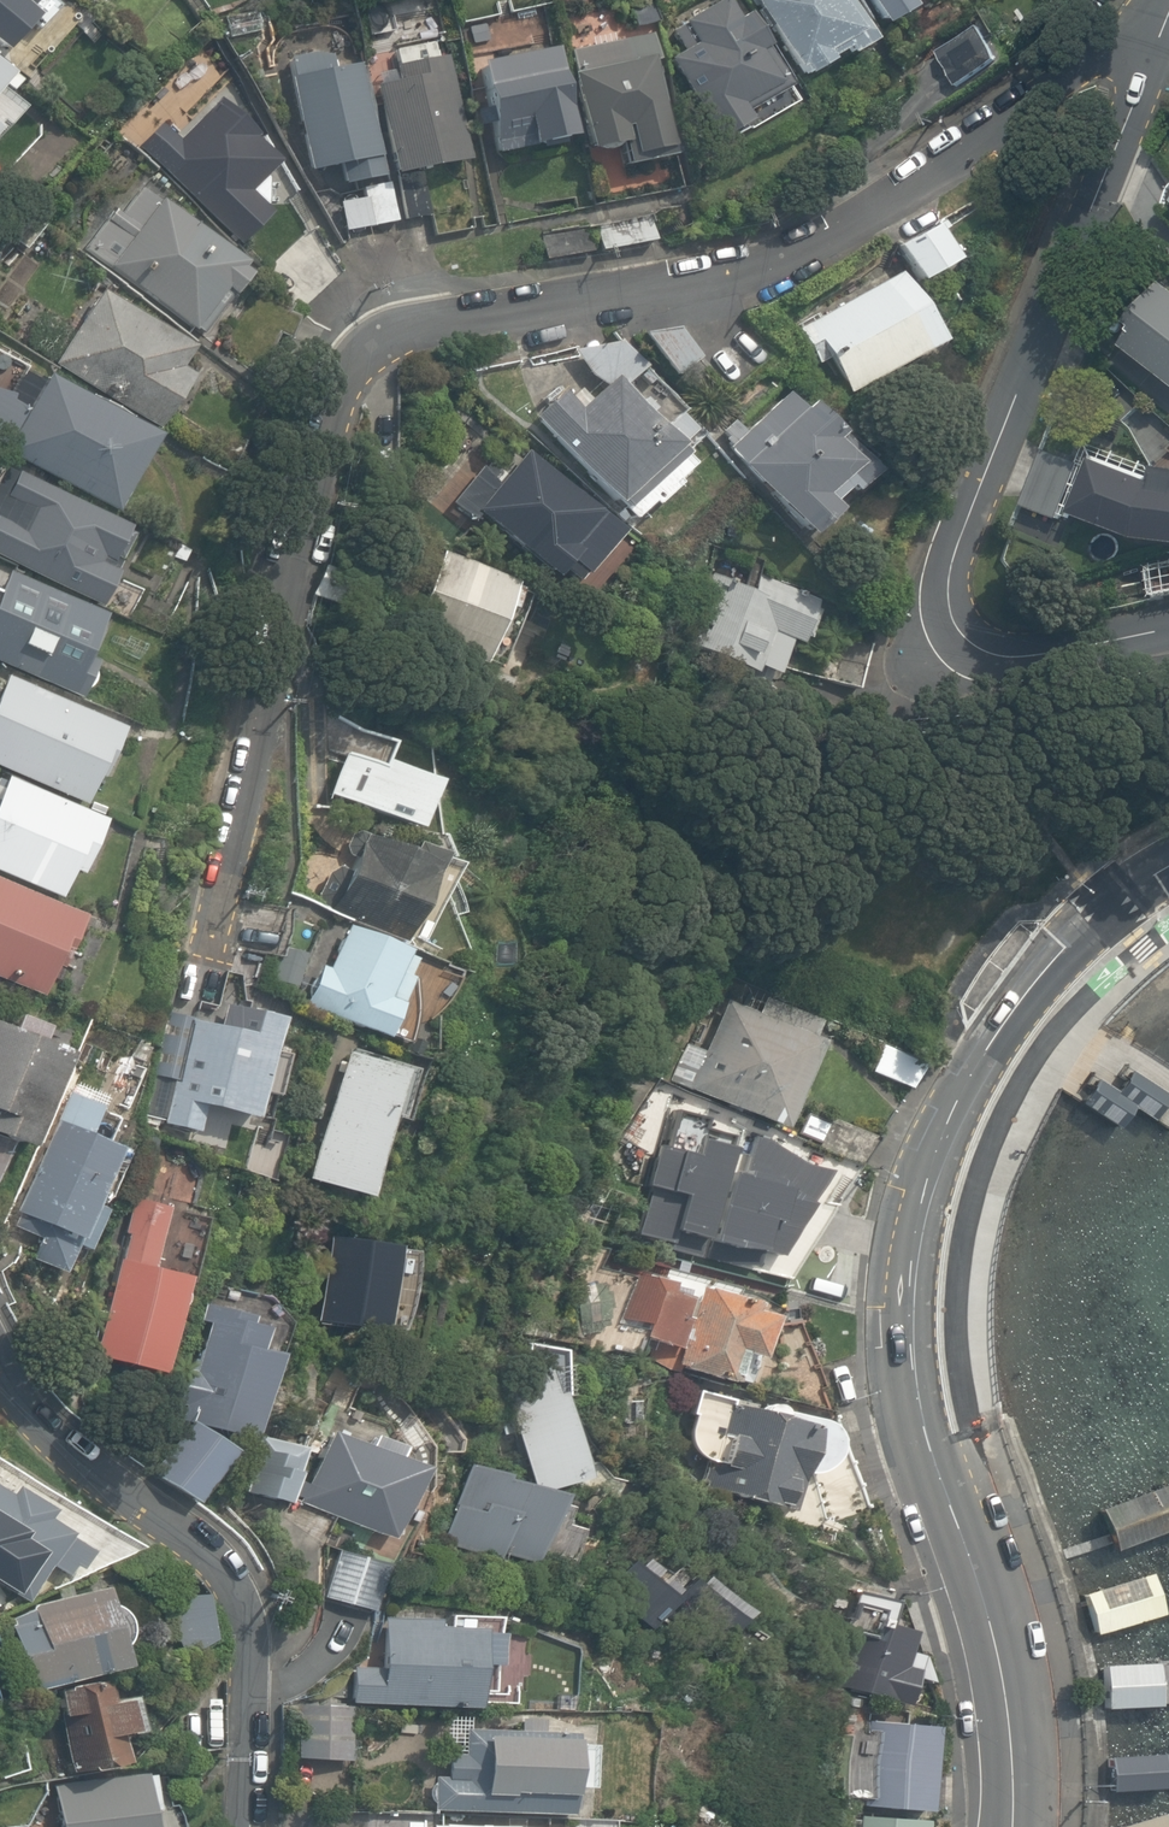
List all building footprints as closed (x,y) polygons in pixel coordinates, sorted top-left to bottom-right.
[(11,55),(46,17),(36,8),(43,0),(0,0),(0,45),(11,55)] [(666,55),(715,138),(750,117),(744,106),(785,82),(762,44),(769,40),(749,5),(736,12),(729,0),(706,0),(679,16),(693,39),(666,55)] [(803,76),(846,49),(851,57),(876,41),(851,0),(756,0),(803,76)] [(882,25),(914,7),(910,0),(867,0),(882,25)] [(223,13),(229,35),(269,25),(263,3),(223,13)] [(985,26),(942,53),(966,91),(1010,64),(985,26)] [(559,48),(475,64),(492,151),(576,134),(559,48)] [(400,79),(376,83),(393,170),(470,155),(449,50),(396,60),(400,79)] [(649,55),(567,71),(583,149),(621,141),(618,125),(625,124),(630,152),(667,144),(649,55)] [(380,157),(363,63),(290,77),(308,170),(380,157)] [(175,136),(156,118),(131,144),(237,245),(271,209),(248,188),(274,160),(210,99),(175,136)] [(436,182),(395,184),(400,220),(438,219),(436,182)] [(390,185),(335,196),(341,231),(397,220),(390,185)] [(251,260),(159,196),(108,269),(199,333),(230,288),(239,295),(254,275),(245,269),(251,260)] [(942,223),(902,246),(923,283),(963,260),(942,223)] [(904,270),(798,330),(819,366),(831,359),(852,396),(945,343),(904,270)] [(1123,353),(1168,387),(1168,290),(1123,353)] [(201,346),(104,292),(62,367),(168,426),(197,375),(188,369),(201,346)] [(683,327),(658,347),(694,391),(719,371),(683,327)] [(164,436),(52,374),(10,450),(122,512),(164,436)] [(568,389),(538,417),(624,507),(687,447),(619,377),(586,408),(568,389)] [(806,412),(789,393),(727,449),(806,536),(881,469),(819,401),(806,412)] [(529,455),(482,511),(563,578),(586,550),(579,544),(602,516),(529,455)] [(1,462),(0,463),(0,555),(96,600),(115,560),(121,564),(139,526),(1,462)] [(1103,462),(1080,519),(1152,547),(1168,548),(1168,487),(1166,487),(1103,462)] [(521,587),(443,553),(408,632),(486,666),(521,587)] [(5,567),(0,579),(0,655),(79,689),(95,653),(87,650),(105,609),(5,567)] [(754,591),(709,574),(681,647),(759,676),(776,630),(807,642),(822,601),(759,577),(754,591)] [(9,676),(0,696),(0,766),(92,805),(126,726),(9,676)] [(361,737),(344,801),(410,818),(427,754),(361,737)] [(11,777),(0,801),(0,870),(65,899),(77,872),(86,876),(110,821),(11,777)] [(369,834),(335,909),(407,942),(442,867),(369,834)] [(0,880),(0,976),(54,999),(89,918),(0,880)] [(411,952),(351,926),(332,969),(324,966),(308,1002),(394,1039),(409,1005),(391,998),(411,952)] [(720,998),(679,1094),(775,1135),(815,1042),(803,1037),(810,1019),(740,989),(733,1003),(720,998)] [(288,1018),(229,1004),(223,1029),(169,1015),(155,1075),(177,1081),(166,1123),(206,1132),(212,1108),(263,1121),(288,1018)] [(0,1023),(0,1130),(36,1146),(75,1055),(0,1023)] [(411,1070),(342,1051),(306,1180),(375,1199),(411,1070)] [(1088,1080),(1072,1104),(1111,1131),(1126,1108),(1147,1121),(1162,1097),(1120,1071),(1107,1092),(1088,1080)] [(125,1151),(58,1121),(18,1210),(85,1240),(125,1151)] [(676,1155),(649,1148),(640,1186),(670,1193),(659,1238),(697,1247),(721,1149),(680,1139),(676,1155)] [(751,1189),(739,1186),(723,1243),(787,1261),(812,1170),(760,1156),(751,1189)] [(173,1206),(138,1197),(95,1354),(169,1374),(197,1274),(157,1264),(173,1206)] [(422,1251),(330,1232),(313,1317),(404,1336),(422,1251)] [(689,1294),(631,1278),(619,1318),(639,1323),(635,1338),(675,1349),(670,1369),(719,1383),(727,1354),(751,1361),(763,1319),(744,1313),(747,1304),(690,1288),(689,1294)] [(211,1297),(180,1418),(261,1438),(284,1349),(263,1344),(269,1321),(256,1318),(258,1309),(211,1297)] [(552,1368),(505,1381),(534,1487),(591,1471),(569,1392),(559,1395),(552,1368)] [(814,1424),(726,1400),(703,1487),(791,1511),(814,1424)] [(195,1427),(161,1475),(202,1504),(236,1456),(195,1427)] [(426,1466),(332,1428),(303,1500),(397,1538),(426,1466)] [(292,1500),(308,1446),(265,1434),(250,1488),(292,1500)] [(564,1499),(467,1466),(442,1537),(540,1570),(564,1499)] [(1087,1510),(1103,1555),(1168,1531),(1168,1480),(1087,1510)] [(0,1481),(0,1586),(28,1603),(73,1530),(51,1517),(57,1506),(20,1484),(16,1491),(0,1481)] [(338,1547),(326,1597),(377,1609),(389,1559),(338,1547)] [(604,1586),(700,1656),(739,1603),(690,1567),(673,1589),(627,1555),(604,1586)] [(1148,1575),(1078,1596),(1090,1635),(1160,1614),(1148,1575)] [(111,1585),(7,1615),(29,1691),(133,1662),(111,1585)] [(210,1593),(166,1597),(170,1642),(214,1638),(210,1593)] [(351,1661),(350,1702),(485,1707),(488,1628),(445,1626),(446,1616),(386,1614),(385,1662),(351,1661)] [(918,1645),(852,1625),(834,1684),(900,1704),(918,1645)] [(1153,1665),(1096,1666),(1097,1710),(1154,1709),(1153,1665)] [(115,1680),(56,1691),(71,1770),(131,1759),(126,1732),(147,1728),(141,1695),(119,1699),(115,1680)] [(932,1726),(869,1719),(859,1806),(923,1813),(932,1726)] [(584,1733),(472,1729),(471,1754),(452,1753),(452,1774),(437,1774),(436,1810),(581,1815),(584,1733)] [(1156,1754),(1103,1756),(1104,1792),(1157,1791),(1156,1754)] [(52,1786),(59,1826),(51,1826),(158,1826),(149,1770),(52,1786)] [(854,1816),(854,1826),(917,1826),(918,1821),(854,1816)]
